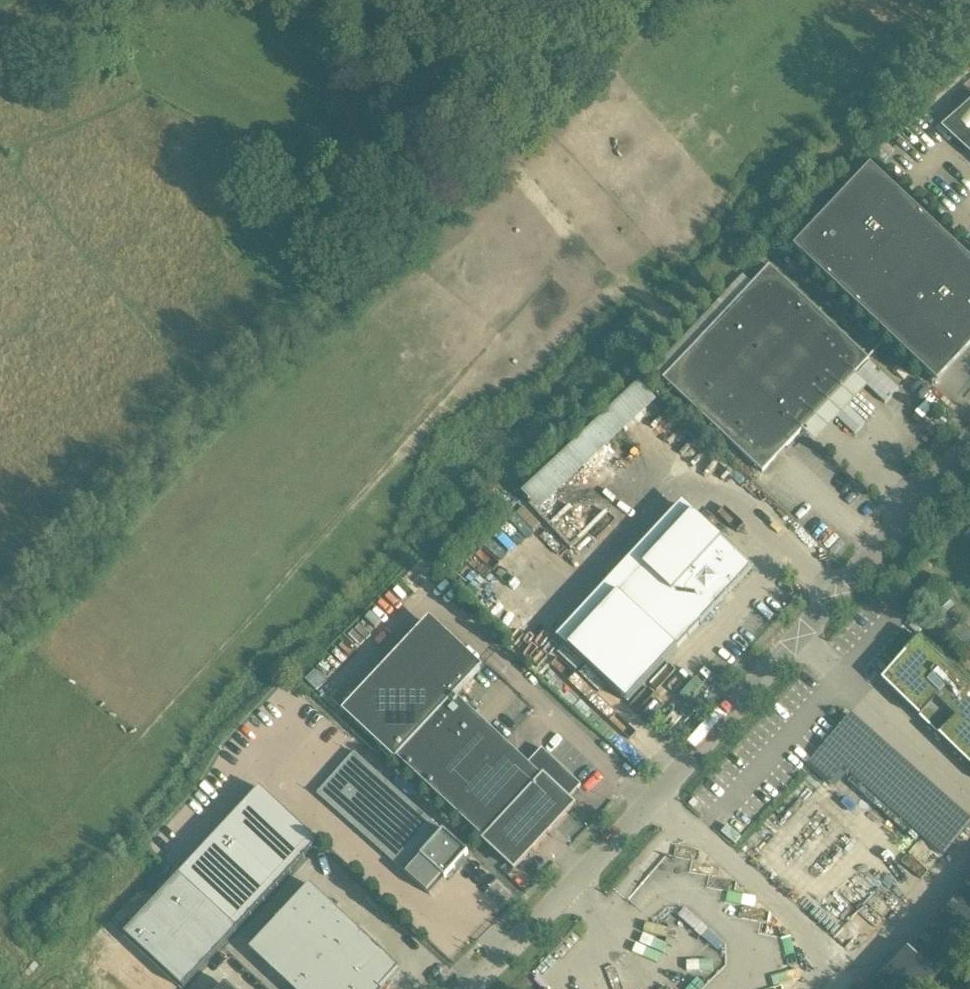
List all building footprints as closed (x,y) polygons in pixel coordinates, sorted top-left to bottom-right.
[(954,120),(946,126),(964,143),(962,144),(969,151),(969,135),(954,120)] [(884,164),(895,151),(886,143),(880,150),(881,150),(875,156),(884,164)] [(871,166),(843,196),(840,193),(839,194),(842,197),(794,248),(934,380),(932,383),(933,384),(935,381),(937,383),(969,349),(969,260),(871,166)] [(770,266),(663,380),(763,473),(869,360),(770,266)] [(628,703),(752,569),(693,514),(569,648),(628,703)] [(479,669),(435,628),(407,658),(404,654),(362,698),(368,704),(354,718),(395,757),(394,758),(395,759),(396,758),(486,841),(486,842),(515,869),(573,806),(568,801),(581,786),(542,749),(528,764),(456,697),(481,670),(480,668),(479,669)] [(882,681),(969,767),(969,687),(920,638),(882,681)] [(942,855),(943,856),(969,826),(969,822),(851,716),(809,765),(828,783),(843,767),(942,855)] [(443,832),(354,752),(317,794),(407,874),(406,874),(427,893),(442,876),(445,879),(468,853),(444,831),(443,832)] [(260,789),(179,876),(238,930),(318,844),(260,789)] [(125,935),(183,988),(184,988),(238,930),(179,876),(125,935)] [(872,988),(926,988),(953,960),(969,939),(969,884),(914,954),(909,950),(872,988)] [(399,968),(310,886),(250,951),(291,988),(380,988),(399,968)]
